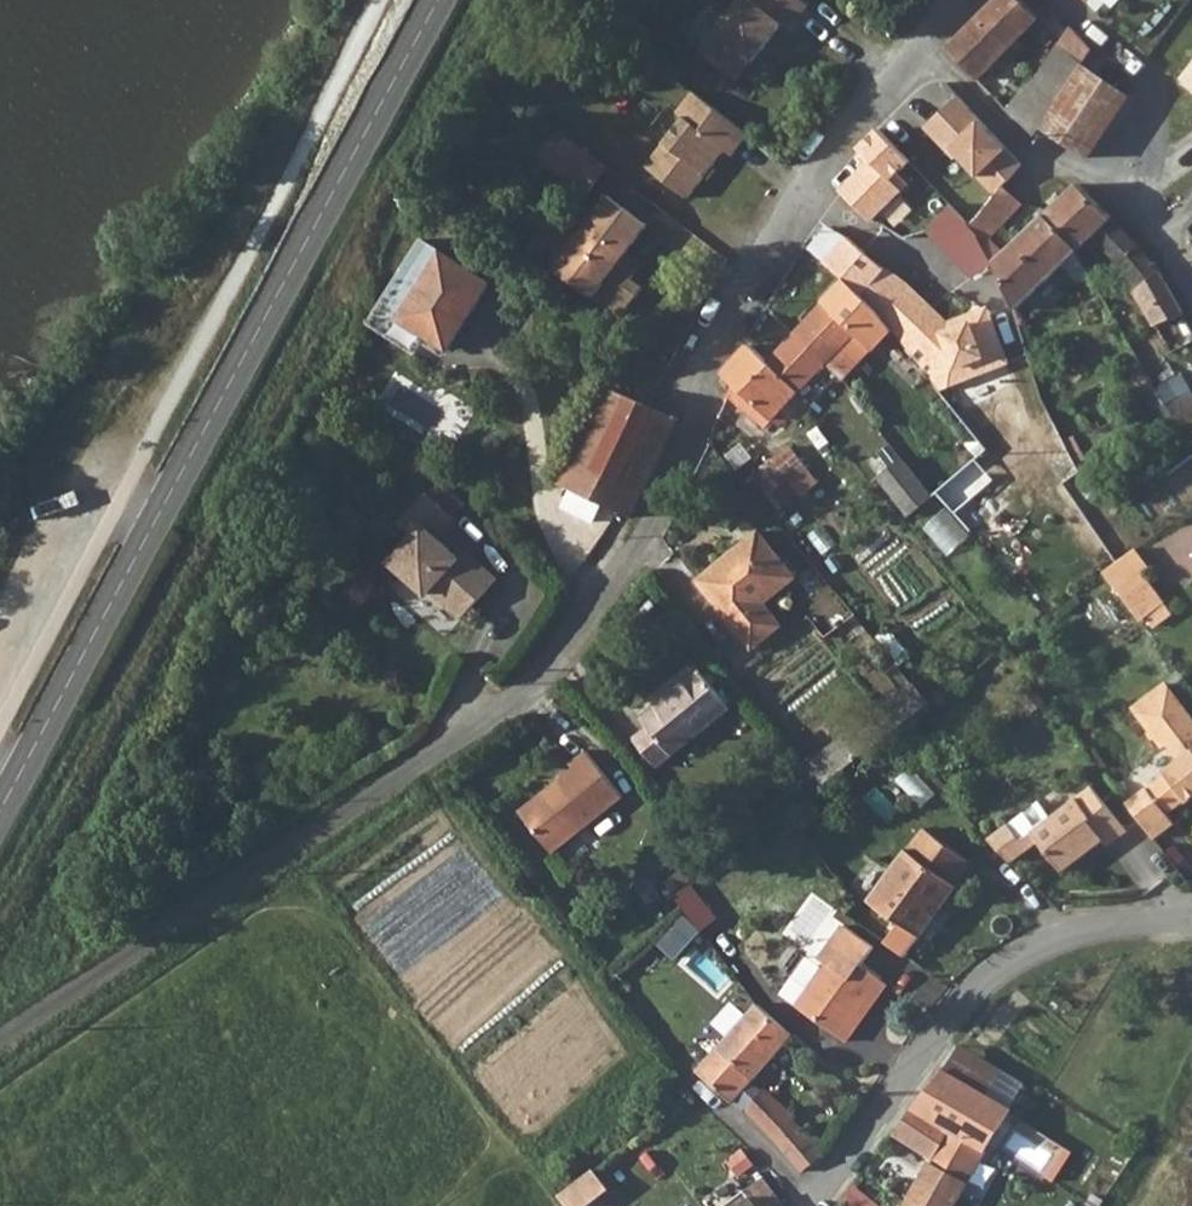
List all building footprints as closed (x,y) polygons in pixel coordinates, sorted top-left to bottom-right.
[(703,40),(739,68),(761,35),(765,39),(785,13),(792,18),(806,0),(734,0),(703,40)] [(978,71),(992,59),(1003,50),(1044,15),(1031,0),(996,0),(949,38),(978,71)] [(1087,65),(1097,50),(1091,44),(1079,29),(1064,47),(1087,65)] [(1045,67),(1012,111),(1009,114),(1038,135),(1042,129),(1087,65),(1064,47),(1045,67)] [(1010,59),(1003,50),(992,59),(999,68),(1010,59)] [(1087,65),(1042,129),(1055,137),(1058,134),(1092,158),(1133,96),(1087,65)] [(689,107),(653,158),(696,188),(732,138),(739,143),(754,122),(698,81),(682,102),(689,107)] [(957,89),(919,124),(913,119),(909,114),(868,153),(880,167),(895,184),(943,142),(983,124),(957,89)] [(995,193),(1021,164),(984,126),(951,149),(995,193)] [(587,196),(607,169),(559,134),(539,160),(587,196)] [(903,193),(895,184),(880,167),(875,170),(849,195),(873,219),(903,193)] [(1180,315),(1159,268),(1080,182),(1046,213),(1078,251),(1088,269),(1102,261),(1089,242),(1097,236),(1141,283),(1142,286),(1139,289),(1157,327),(1163,324),(1183,360),(1191,355),(1191,341),(1178,316),(1180,315)] [(987,249),(977,229),(968,219),(977,212),(985,204),(986,202),(971,187),(930,225),(974,271),(999,261),(998,257),(987,249)] [(1020,207),(995,193),(986,202),(985,204),(977,212),(968,219),(977,229),(988,239),(1020,207)] [(612,266),(620,254),(624,257),(647,227),(607,197),(566,253),(553,270),(620,318),(641,288),(631,280),(612,266)] [(998,257),(999,261),(1014,308),(1078,251),(1046,213),(998,257)] [(839,273),(841,271),(866,293),(886,271),(851,239),(847,242),(830,227),(812,248),(839,273)] [(538,259),(553,270),(566,253),(551,242),(538,259)] [(433,246),(430,249),(391,311),(439,342),(481,277),(433,246)] [(612,266),(631,280),(639,268),(624,257),(620,254),(612,266)] [(866,293),(882,308),(916,290),(890,268),(886,271),(866,293)] [(845,278),(796,332),(827,363),(842,381),(893,331),(885,321),(878,310),(845,278)] [(882,308),(878,310),(885,321),(913,344),(909,349),(947,392),(1013,364),(990,307),(954,320),(916,290),(882,308)] [(796,332),(768,362),(799,392),(827,363),(796,332)] [(773,419),(799,392),(768,362),(749,343),(727,372),(773,419)] [(629,519),(675,420),(645,406),(606,388),(559,486),(617,514),(629,519)] [(1167,409),(1188,439),(1191,436),(1191,391),(1167,409)] [(1061,427),(1043,435),(1065,482),(1083,473),(1061,427)] [(963,455),(971,465),(989,449),(981,440),(963,455)] [(893,444),(869,464),(907,511),(932,492),(893,444)] [(789,447),(753,475),(770,496),(790,480),(802,495),(817,483),(789,447)] [(917,468),(938,493),(950,483),(929,459),(917,468)] [(426,498),(397,527),(411,540),(386,565),(421,598),(425,594),(456,624),(486,593),(455,564),(433,543),(452,523),(426,498)] [(930,526),(952,552),(972,536),(950,510),(930,526)] [(753,533),(691,580),(744,647),(772,626),(755,603),(788,578),(753,533)] [(1139,547),(1122,561),(1107,572),(1142,620),(1166,602),(1145,573),(1152,567),(1139,547)] [(461,557),(455,564),(486,593),(492,587),(461,557)] [(655,705),(661,712),(647,724),(648,726),(635,738),(661,767),(730,706),(697,668),(655,705)] [(811,767),(826,783),(891,733),(930,705),(913,684),(809,763),(811,767)] [(1155,839),(1175,824),(1168,815),(1191,799),(1191,717),(1169,685),(1137,709),(1166,749),(1171,745),(1183,762),(1166,774),(1168,776),(1130,805),(1155,839)] [(655,705),(641,718),(647,724),(661,712),(655,705)] [(558,796),(527,820),(556,857),(627,801),(589,752),(573,765),(577,770),(553,789),(558,796)] [(810,794),(826,783),(811,767),(796,779),(810,794)] [(1036,837),(1059,868),(1100,837),(1104,843),(1124,828),(1090,782),(1050,813),(1037,797),(986,835),(1008,858),(1036,837)] [(558,796),(553,789),(522,814),(527,820),(558,796)] [(899,923),(887,942),(905,955),(971,861),(922,827),(907,849),(905,847),(867,901),(899,923)] [(692,883),(678,894),(692,915),(702,930),(718,919),(692,883)] [(813,896),(788,936),(823,958),(848,917),(813,896)] [(859,1023),(852,1019),(881,977),(839,947),(798,1005),(847,1040),(859,1023)] [(859,1023),(888,982),(881,977),(852,1019),(859,1023)] [(757,1006),(707,1064),(699,1076),(743,1112),(748,1108),(777,1139),(800,1171),(822,1155),(797,1123),(766,1090),(763,1093),(753,1083),(793,1036),(757,1006)] [(1009,1107),(1023,1082),(970,1053),(959,1047),(943,1069),(1009,1107)] [(1009,1107),(943,1069),(915,1109),(985,1152),(1009,1107)] [(1107,1173),(1009,1107),(985,1152),(993,1158),(999,1146),(1088,1205),(1107,1173)] [(906,1205),(956,1205),(971,1178),(985,1152),(915,1109),(897,1134),(934,1157),(906,1205)] [(898,1150),(890,1143),(884,1152),(892,1159),(898,1150)] [(752,1196),(715,1145),(658,1188),(671,1205),(759,1205),(752,1196)] [(749,1187),(766,1177),(749,1148),(732,1158),(749,1187)] [(979,1183),(993,1158),(985,1152),(971,1178),(979,1183)] [(563,1194),(573,1205),(594,1205),(616,1188),(598,1167),(563,1194)] [(878,1189),(864,1178),(845,1199),(854,1205),(860,1199),(866,1203),(878,1189)] [(759,1205),(782,1205),(784,1205),(770,1184),(752,1196),(759,1205)]
